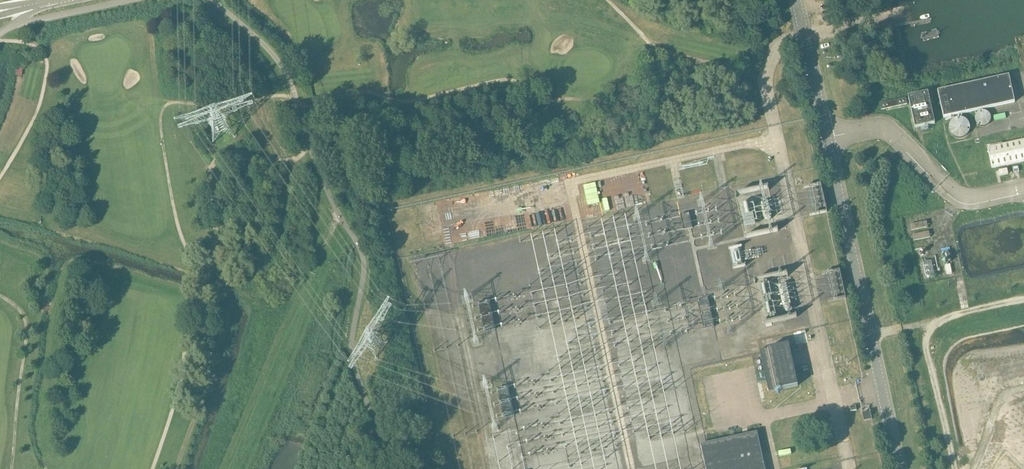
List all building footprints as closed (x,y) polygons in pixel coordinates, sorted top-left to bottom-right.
[(944,118),(1015,102),(1009,76),(938,91),(944,118)] [(935,124),(928,94),(909,98),(915,129),(935,124)] [(882,110),(908,104),(906,99),(881,104),(882,110)] [(941,118),(939,107),(932,108),(935,120),(941,118)] [(981,111),(977,114),(975,118),(976,122),(977,124),(979,126),(983,127),(987,126),(990,122),(991,122),(991,118),(989,114),(986,111),(981,111)] [(950,132),(953,136),(958,138),(964,138),(968,134),(970,128),(969,123),(965,119),(959,118),(958,118),(953,120),(950,125),(950,131),(950,132)] [(988,148),(992,169),(1023,162),(1023,140),(988,148)] [(690,213),(680,215),(684,231),(693,229),(690,213)] [(927,221),(911,225),(912,231),(929,227),(927,221)] [(929,231),(913,235),(914,241),(931,237),(929,231)] [(776,274),(787,271),(783,255),(773,257),(776,274)] [(846,297),(839,269),(823,273),(829,300),(846,297)] [(704,330),(715,328),(708,297),(697,300),(704,330)] [(490,301),(480,303),(486,333),(497,331),(490,301)] [(770,359),(777,390),(798,386),(789,344),(782,345),(785,356),(770,359)] [(768,349),(770,359),(785,356),(782,345),(768,349)] [(758,379),(765,377),(769,392),(777,390),(770,359),(768,349),(760,350),(759,350),(760,352),(761,357),(754,359),(758,379)] [(509,387),(499,390),(505,419),(516,417),(509,387)] [(872,419),(870,411),(863,412),(864,420),(872,419)] [(757,432),(706,443),(701,445),(706,468),(765,468),(757,432)]
